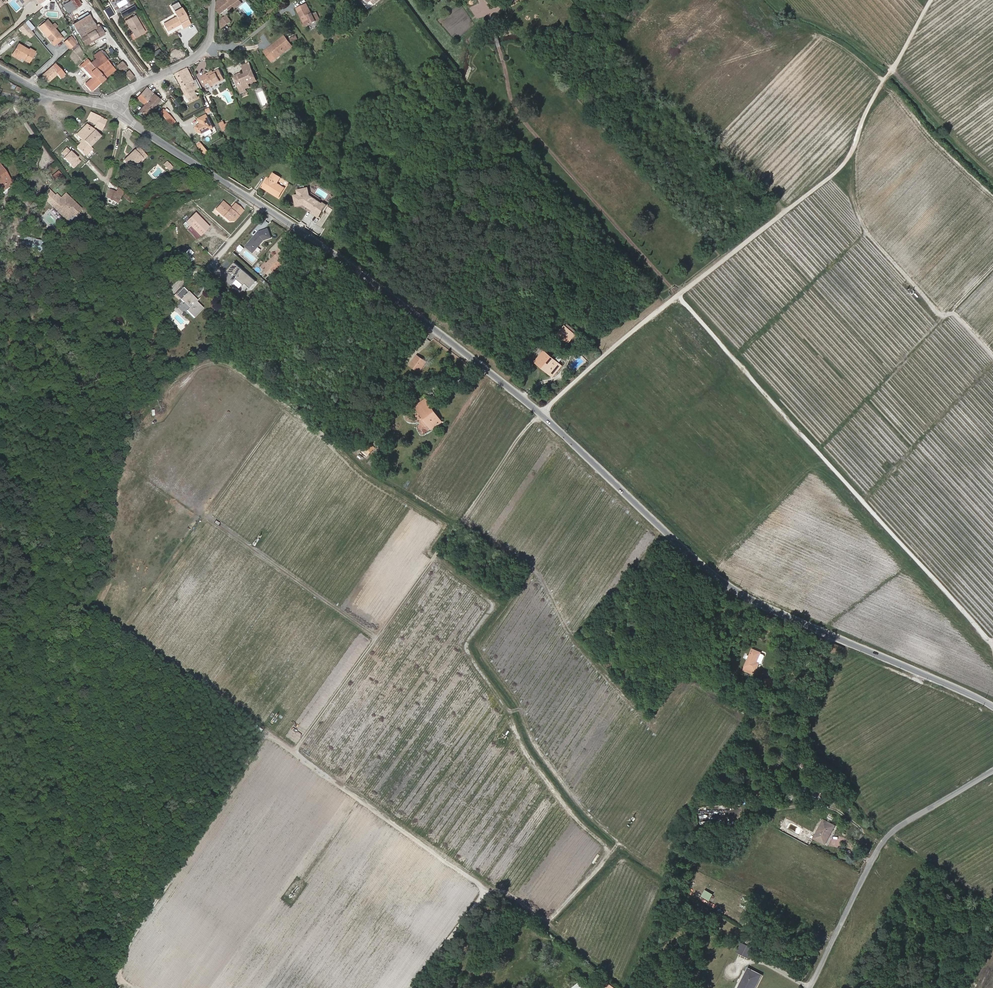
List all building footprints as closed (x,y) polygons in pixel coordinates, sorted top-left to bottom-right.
[(68,12),(80,4),(78,0),(69,0),(70,1),(63,5),(68,12)] [(239,0),(217,0),(217,9),(220,14),(239,0)] [(171,5),(173,10),(180,6),(177,1),(171,5)] [(303,18),(302,18),(306,26),(316,21),(313,16),(312,14),(311,14),(307,4),(298,8),(303,18)] [(135,5),(121,13),(123,17),(130,13),(128,10),(136,6),(135,5)] [(109,6),(103,10),(105,12),(108,17),(114,13),(109,6)] [(180,6),(173,10),(177,16),(164,23),(168,30),(175,26),(179,24),(178,22),(180,21),(181,23),(183,27),(190,23),(180,6)] [(86,40),(88,42),(103,33),(99,27),(96,28),(88,15),(73,24),(84,42),(86,40)] [(125,20),(136,37),(145,32),(135,15),(125,20)] [(54,28),(51,25),(47,19),(38,27),(44,33),(45,32),(47,34),(46,36),(51,41),(59,34),(54,28)] [(28,26),(24,22),(18,27),(24,34),(26,33),(29,37),(34,33),(28,26)] [(59,34),(51,41),(53,44),(62,37),(59,34)] [(70,49),(76,42),(70,36),(64,42),(70,49)] [(269,48),(275,56),(290,44),(284,36),(269,48)] [(20,57),(27,62),(34,51),(29,49),(28,50),(17,44),(11,55),(18,59),(20,57)] [(292,46),(290,44),(275,56),(277,59),(292,46)] [(277,59),(275,56),(269,48),(265,51),(272,62),(277,59)] [(96,58),(90,63),(99,74),(103,78),(104,79),(114,70),(109,63),(100,51),(94,55),(96,58)] [(99,74),(90,63),(88,60),(86,61),(89,64),(87,66),(85,68),(93,77),(85,84),(91,90),(104,79),(103,78),(99,74)] [(117,65),(121,72),(121,71),(123,70),(126,68),(122,61),(117,65)] [(240,76),(239,74),(234,76),(240,91),(249,87),(248,84),(256,81),(249,63),(242,66),(245,74),(242,75),(240,76)] [(55,64),(43,76),(48,81),(57,73),(61,78),(65,74),(55,64)] [(182,87),(196,80),(194,76),(193,77),(192,74),(193,74),(191,69),(189,70),(188,68),(176,74),(182,87)] [(206,76),(205,74),(201,76),(206,85),(210,84),(211,86),(225,79),(220,69),(213,72),(206,76)] [(129,70),(125,73),(129,80),(134,77),(129,70)] [(196,80),(182,87),(189,101),(197,97),(193,90),(200,87),(196,80)] [(144,104),(148,100),(154,94),(147,87),(137,97),(144,104)] [(154,94),(148,100),(154,106),(160,100),(154,94)] [(145,116),(154,106),(148,100),(144,104),(139,110),(145,116)] [(163,110),(159,113),(171,125),(175,121),(163,110)] [(91,114),(87,121),(97,126),(96,129),(102,132),(108,123),(91,114)] [(207,114),(199,119),(202,123),(196,126),(199,132),(204,133),(214,127),(207,114)] [(102,141),(93,132),(87,127),(77,137),(80,140),(74,145),(85,157),(92,150),(102,141)] [(202,141),(198,143),(204,154),(208,152),(202,141)] [(79,161),(66,148),(61,153),(64,157),(63,158),(73,168),(79,161)] [(149,157),(140,148),(137,152),(136,151),(132,156),(133,157),(131,158),(130,157),(126,162),(134,170),(144,160),(146,161),(149,157)] [(87,159),(94,153),(92,150),(85,157),(87,159)] [(4,169),(1,171),(0,170),(0,186),(0,187),(11,180),(4,169)] [(67,179),(59,172),(56,175),(55,174),(52,177),(60,186),(67,179)] [(275,176),(272,175),(270,178),(269,178),(266,183),(267,184),(265,187),(269,190),(268,192),(278,198),(284,188),(277,183),(280,177),(276,175),(275,176)] [(115,197),(112,202),(116,204),(122,191),(117,188),(115,192),(110,190),(106,199),(109,200),(111,195),(115,197)] [(316,211),(322,203),(310,195),(308,188),(298,190),(299,194),(294,195),(297,206),(304,204),(310,207),(310,206),(314,209),(312,212),(315,214),(316,211)] [(76,215),(81,209),(66,195),(62,199),(56,194),(54,196),(48,190),(41,197),(53,208),(67,220),(73,212),(76,215)] [(123,197),(131,204),(133,202),(125,195),(123,197)] [(231,208),(223,201),(216,209),(229,221),(234,220),(242,211),(235,204),(231,208)] [(323,204),(322,203),(316,211),(315,214),(319,217),(327,205),(324,203),(323,204)] [(68,221),(73,215),(74,217),(76,215),(73,212),(67,220),(68,221)] [(191,226),(200,235),(209,227),(195,212),(186,221),(191,226)] [(196,239),(200,235),(191,226),(187,229),(196,239)] [(246,246),(254,253),(265,240),(272,238),(269,229),(259,232),(257,235),(257,236),(256,237),(255,237),(246,246)] [(34,249),(36,239),(22,235),(19,246),(34,249)] [(174,242),(168,248),(175,253),(180,247),(174,242)] [(280,254),(283,258),(286,254),(281,248),(278,252),(280,254)] [(194,264),(197,260),(186,252),(183,255),(194,264)] [(268,265),(271,269),(275,274),(288,263),(283,258),(280,254),(268,265)] [(251,288),(257,281),(235,262),(228,271),(233,275),(235,273),(238,276),(237,278),(244,285),(246,284),(251,288)] [(271,269),(268,265),(266,263),(262,267),(268,273),(271,269)] [(186,311),(194,318),(203,309),(196,302),(197,301),(188,292),(180,299),(189,308),(186,311)] [(569,343),(575,335),(565,326),(558,334),(569,343)] [(541,364),(554,375),(562,365),(545,351),(536,362),(540,365),(541,364)] [(421,364),(424,359),(418,355),(411,365),(420,371),(424,366),(421,364)] [(541,364),(540,365),(553,376),(554,375),(541,364)] [(424,417),(432,428),(442,422),(426,400),(417,406),(424,417)] [(432,428),(424,417),(420,419),(429,431),(432,428)] [(845,424),(843,422),(840,425),(848,432),(852,427),(847,422),(845,424)] [(753,649),(744,670),(752,674),(754,670),(756,671),(759,663),(761,664),(763,663),(766,657),(764,655),(761,653),(753,649)] [(773,678),(764,680),(766,688),(775,686),(773,678)] [(808,766),(799,757),(795,760),(804,769),(808,766)] [(813,794),(822,803),(825,801),(815,791),(813,794)] [(834,826),(824,820),(814,838),(825,844),(834,826)] [(742,937),(737,946),(747,952),(752,942),(742,937)] [(735,985),(740,987),(751,987),(761,970),(748,963),(735,985)]
